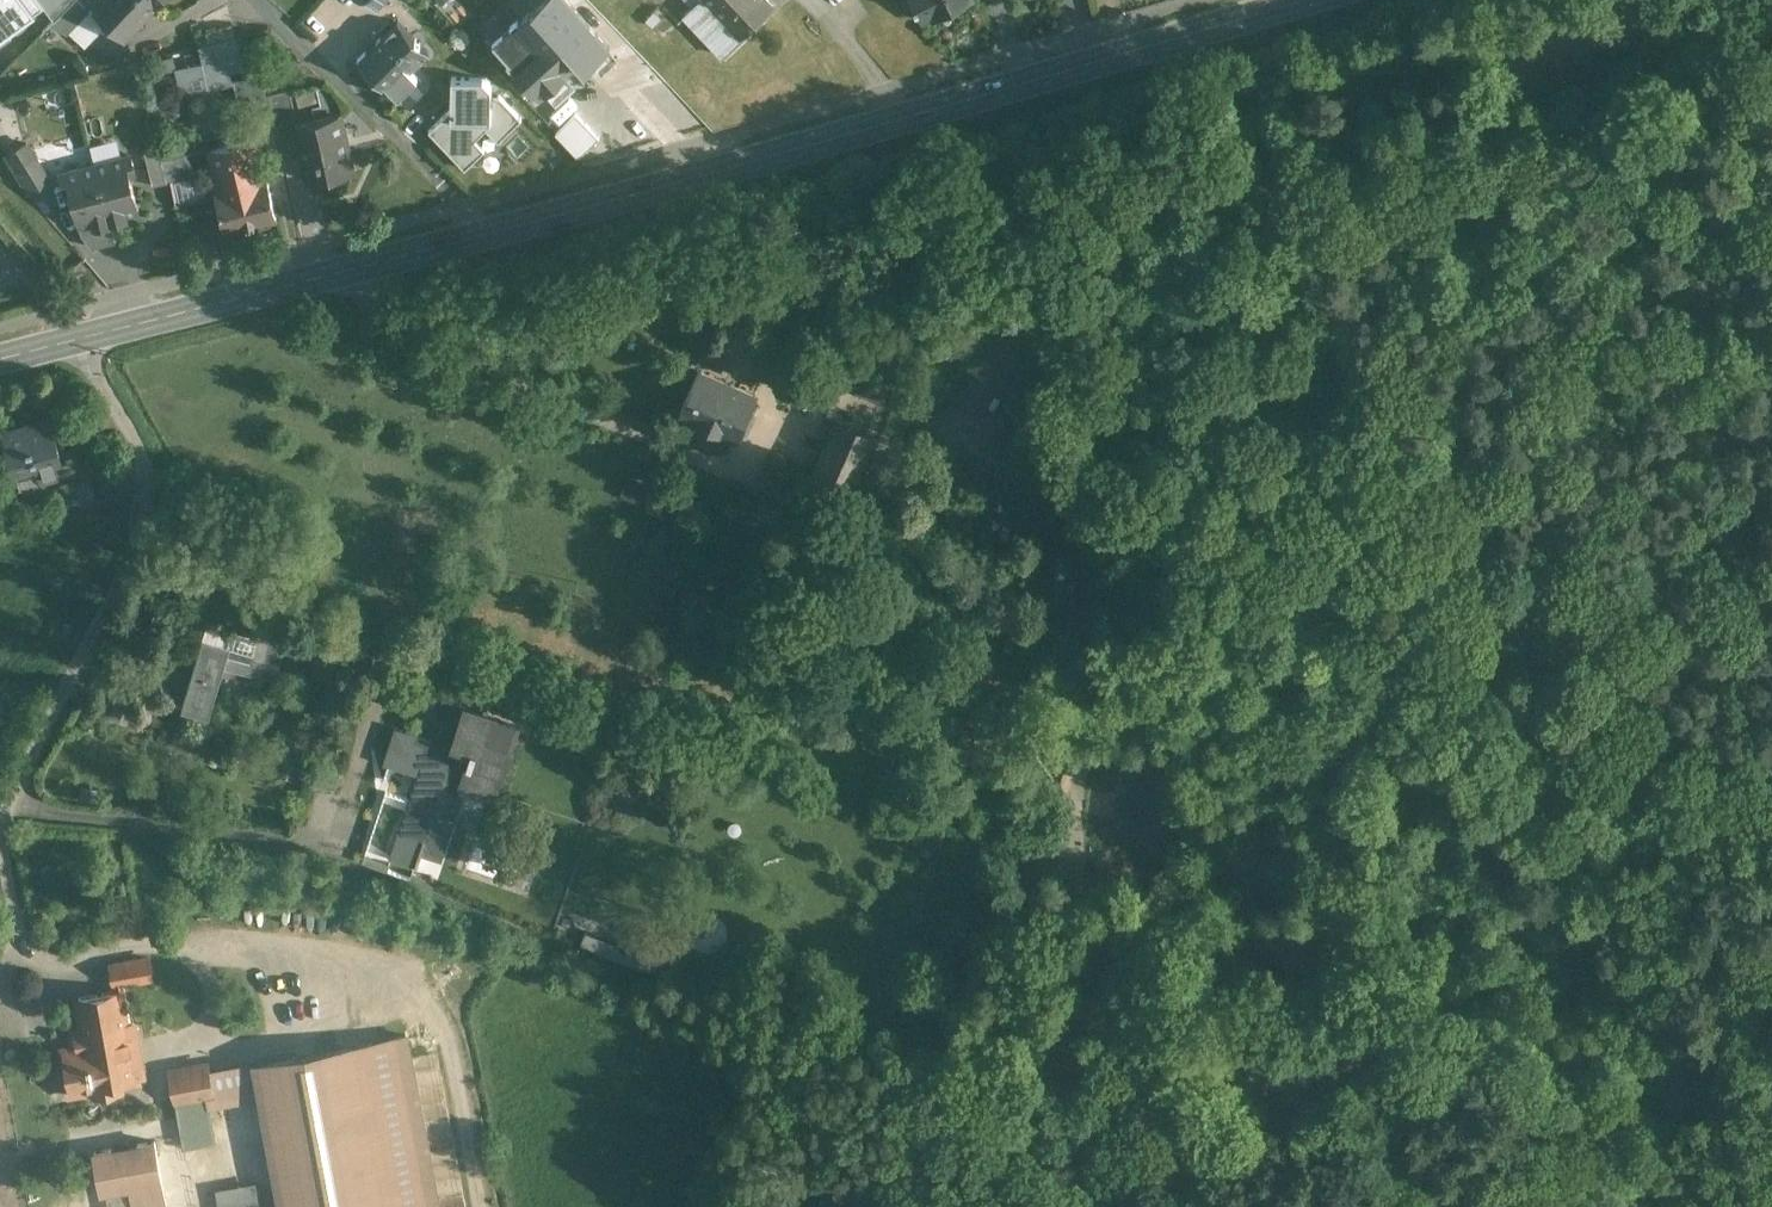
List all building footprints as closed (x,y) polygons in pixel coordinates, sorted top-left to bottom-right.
[(14,32),(17,36),(38,21),(33,15),(35,14),(34,12),(45,4),(42,0),(0,0),(0,43),(14,32)] [(45,4),(54,17),(71,0),(42,0),(45,4)] [(156,2),(153,0),(90,0),(97,7),(93,11),(108,24),(122,38),(156,2)] [(543,21),(568,0),(525,0),(543,21)] [(684,14),(720,53),(772,4),(768,0),(699,0),(684,14)] [(919,17),(954,0),(910,0),(919,17)] [(90,8),(71,28),(89,45),(108,24),(93,11),(90,8)] [(232,19),(199,28),(202,43),(236,34),(232,19)] [(396,22),(361,59),(407,103),(423,85),(409,71),(427,52),(396,22)] [(548,24),(508,59),(539,94),(579,59),(548,24)] [(450,108),(427,132),(464,167),(483,148),(476,141),(485,131),(495,141),(520,114),(481,76),(451,77),(450,108)] [(235,83),(202,91),(212,130),(245,121),(235,83)] [(290,89),(250,98),(256,125),(296,116),(290,89)] [(337,112),(294,122),(309,181),(352,170),(337,112)] [(219,191),(266,179),(255,136),(208,148),(219,191)] [(143,149),(152,184),(166,181),(163,170),(187,164),(181,139),(143,149)] [(26,142),(4,156),(26,192),(49,178),(26,142)] [(131,153),(95,162),(110,221),(138,214),(127,173),(135,171),(131,153)] [(95,162),(59,171),(64,189),(71,188),(87,248),(115,240),(110,221),(95,162)] [(219,191),(214,192),(224,231),(276,217),(266,179),(219,191)] [(705,349),(726,358),(733,343),(713,333),(705,349)] [(698,367),(680,408),(738,433),(746,416),(751,418),(754,409),(749,407),(756,392),(698,367)] [(874,431),(839,415),(816,469),(851,484),(874,431)] [(51,421),(4,434),(14,471),(36,465),(40,480),(65,473),(51,421)] [(258,638),(227,629),(224,640),(203,634),(201,641),(202,641),(184,699),(211,707),(224,665),(272,676),(278,647),(296,651),(301,626),(285,623),(287,615),(264,610),(258,638)] [(402,730),(392,759),(422,769),(395,851),(421,860),(425,848),(444,855),(453,826),(438,821),(452,779),(491,792),(514,724),(480,713),(478,720),(462,715),(452,746),(402,730)] [(713,926),(697,920),(690,939),(706,945),(713,926)] [(583,947),(660,970),(666,950),(589,927),(583,947)] [(148,957),(112,964),(116,983),(152,977),(148,957)] [(121,989),(78,997),(84,1032),(75,1033),(78,1047),(65,1050),(69,1077),(65,1077),(68,1095),(85,1092),(85,1087),(97,1085),(99,1094),(117,1091),(115,1082),(144,1077),(134,1021),(127,1023),(121,989)] [(361,1043),(357,1044),(387,1206),(437,1206),(406,1035),(361,1043)] [(255,1063),(262,1096),(282,1206),(387,1206),(357,1044),(255,1063)] [(255,1063),(208,1071),(213,1095),(206,1096),(208,1106),(262,1096),(255,1063)] [(207,1064),(171,1070),(177,1101),(206,1096),(213,1095),(208,1071),(207,1064)] [(206,1096),(177,1101),(185,1149),(215,1144),(208,1106),(206,1096)] [(154,1140),(94,1152),(101,1192),(130,1187),(162,1181),(154,1140)] [(130,1187),(134,1206),(166,1206),(162,1181),(130,1187)] [(217,1192),(219,1206),(233,1206),(259,1203),(256,1187),(217,1192)]
